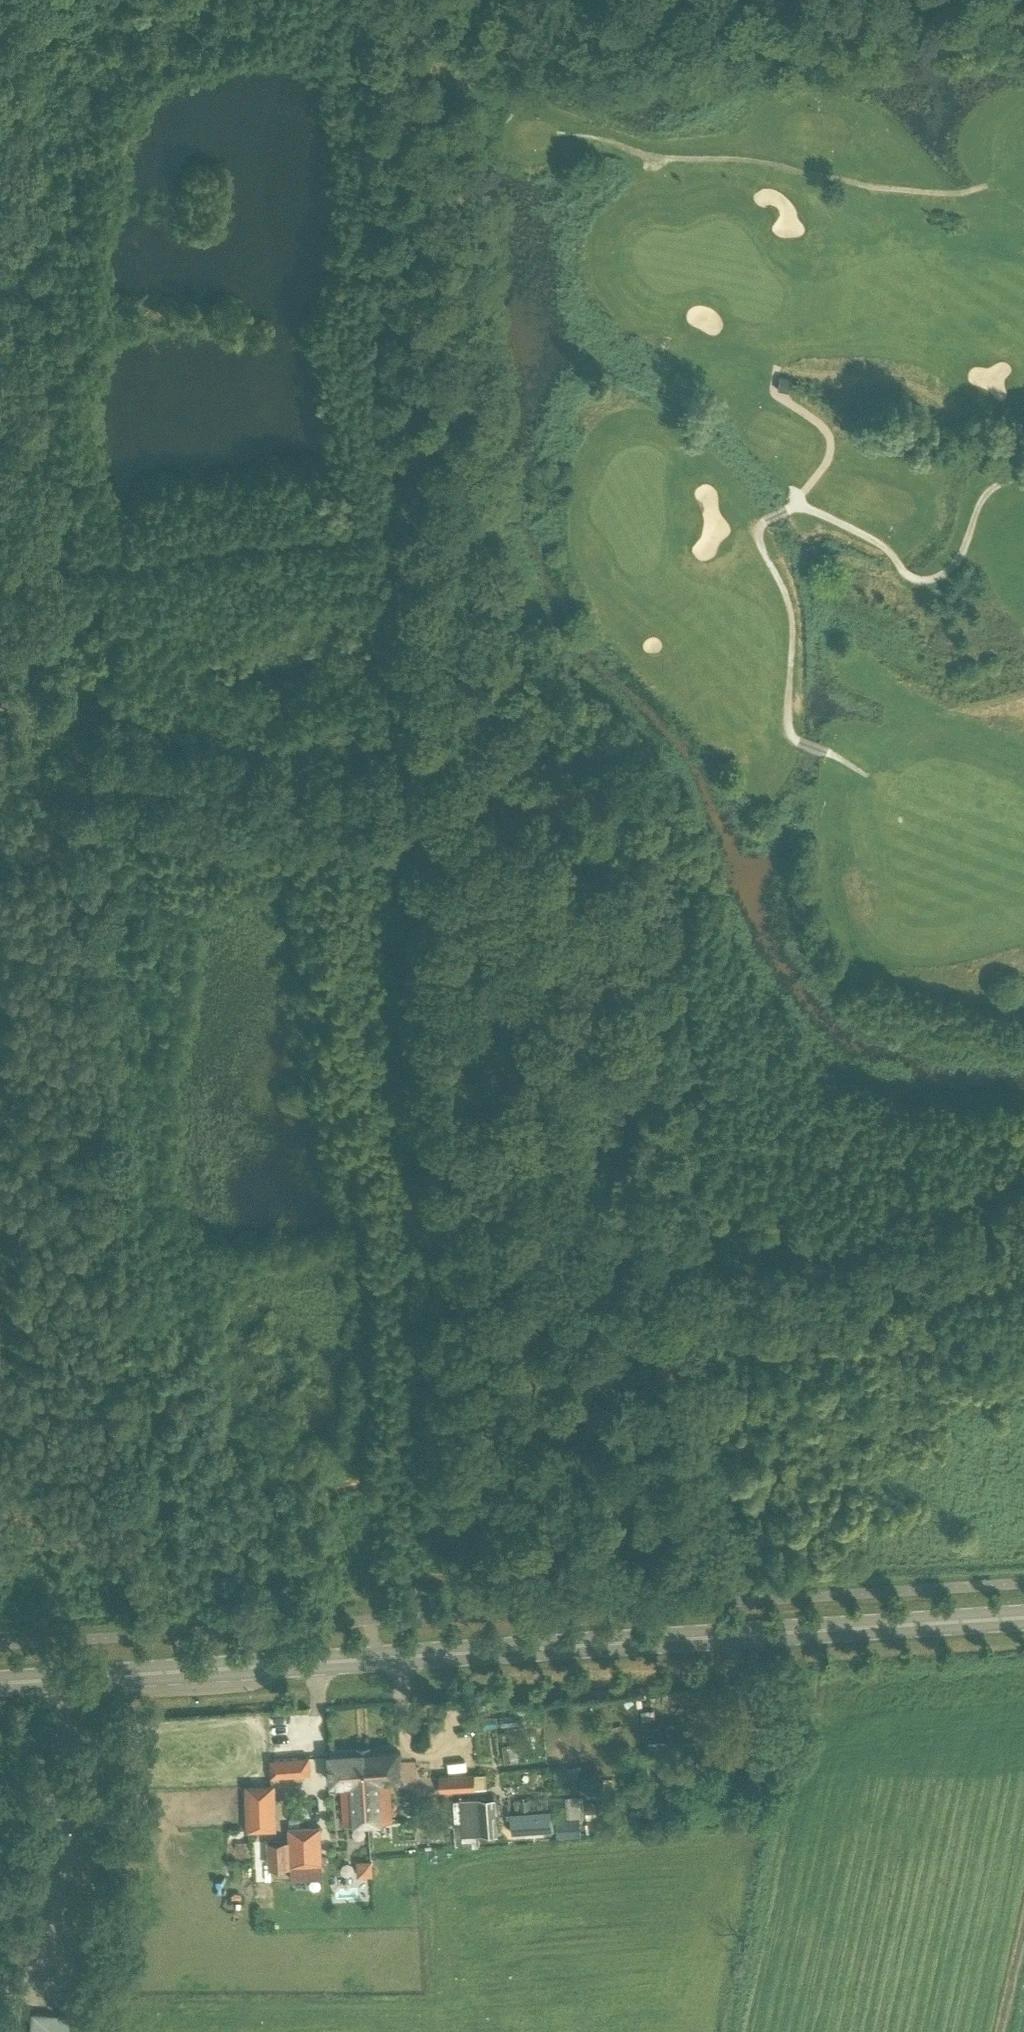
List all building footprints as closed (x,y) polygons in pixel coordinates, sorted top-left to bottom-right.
[(516,1745),(502,1747),(504,1764),(518,1763),(516,1745)] [(368,1822),(364,1748),(357,1748),(357,1754),(329,1756),(331,1783),(342,1782),(344,1823),(368,1822)] [(364,1748),(368,1822),(392,1821),(390,1779),(399,1779),(398,1752),(370,1753),(370,1748),(364,1748)] [(269,1756),(270,1777),(310,1776),(308,1755),(269,1756)] [(554,1774),(555,1783),(577,1782),(576,1771),(565,1772),(565,1774),(554,1774)] [(439,1775),(441,1792),(476,1790),(475,1773),(439,1775)] [(322,1811),(321,1783),(283,1785),(284,1813),(322,1811)] [(250,1790),(251,1830),(275,1830),(274,1789),(250,1790)] [(476,1799),(479,1835),(498,1834),(495,1797),(476,1799)] [(479,1835),(476,1799),(460,1800),(462,1837),(479,1835)] [(552,1799),(553,1819),(579,1818),(579,1799),(552,1799)] [(519,1800),(520,1811),(529,1810),(529,1800),(519,1800)] [(510,1813),(512,1834),(551,1831),(550,1810),(510,1813)] [(632,1817),(627,1825),(636,1832),(642,1824),(632,1817)] [(558,1822),(559,1837),(580,1836),(579,1821),(558,1822)] [(296,1828),(297,1863),(322,1862),(321,1827),(296,1828)] [(97,2018),(32,2014),(30,2031),(96,2031),(97,2018)]
